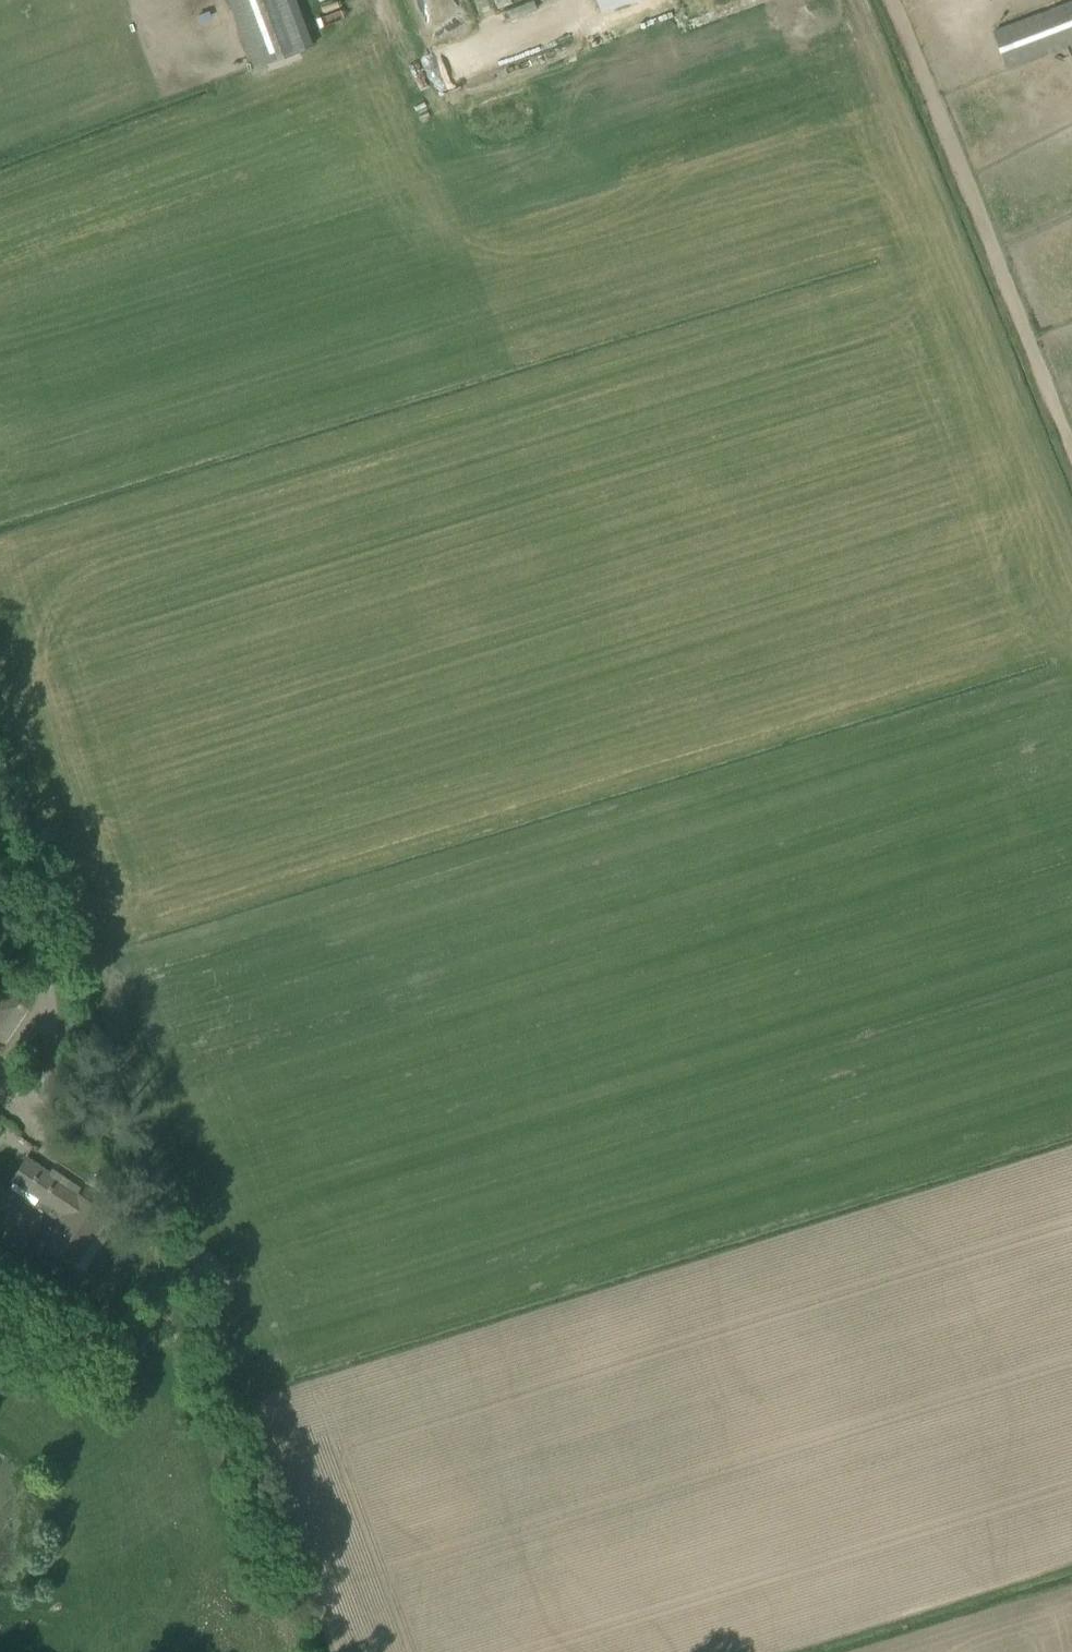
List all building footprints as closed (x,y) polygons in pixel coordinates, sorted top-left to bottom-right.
[(252,69),(313,46),(296,0),(227,0),(252,69)] [(600,12),(634,0),(596,0),(600,12)] [(1071,45),(1071,0),(992,31),(1007,70),(1071,45)] [(21,1002),(0,988),(0,1032),(21,1002)] [(79,1195),(77,1197),(44,1176),(47,1172),(26,1157),(10,1181),(63,1216),(44,1244),(42,1243),(40,1246),(72,1268),(96,1233),(94,1231),(106,1213),(79,1195)]
